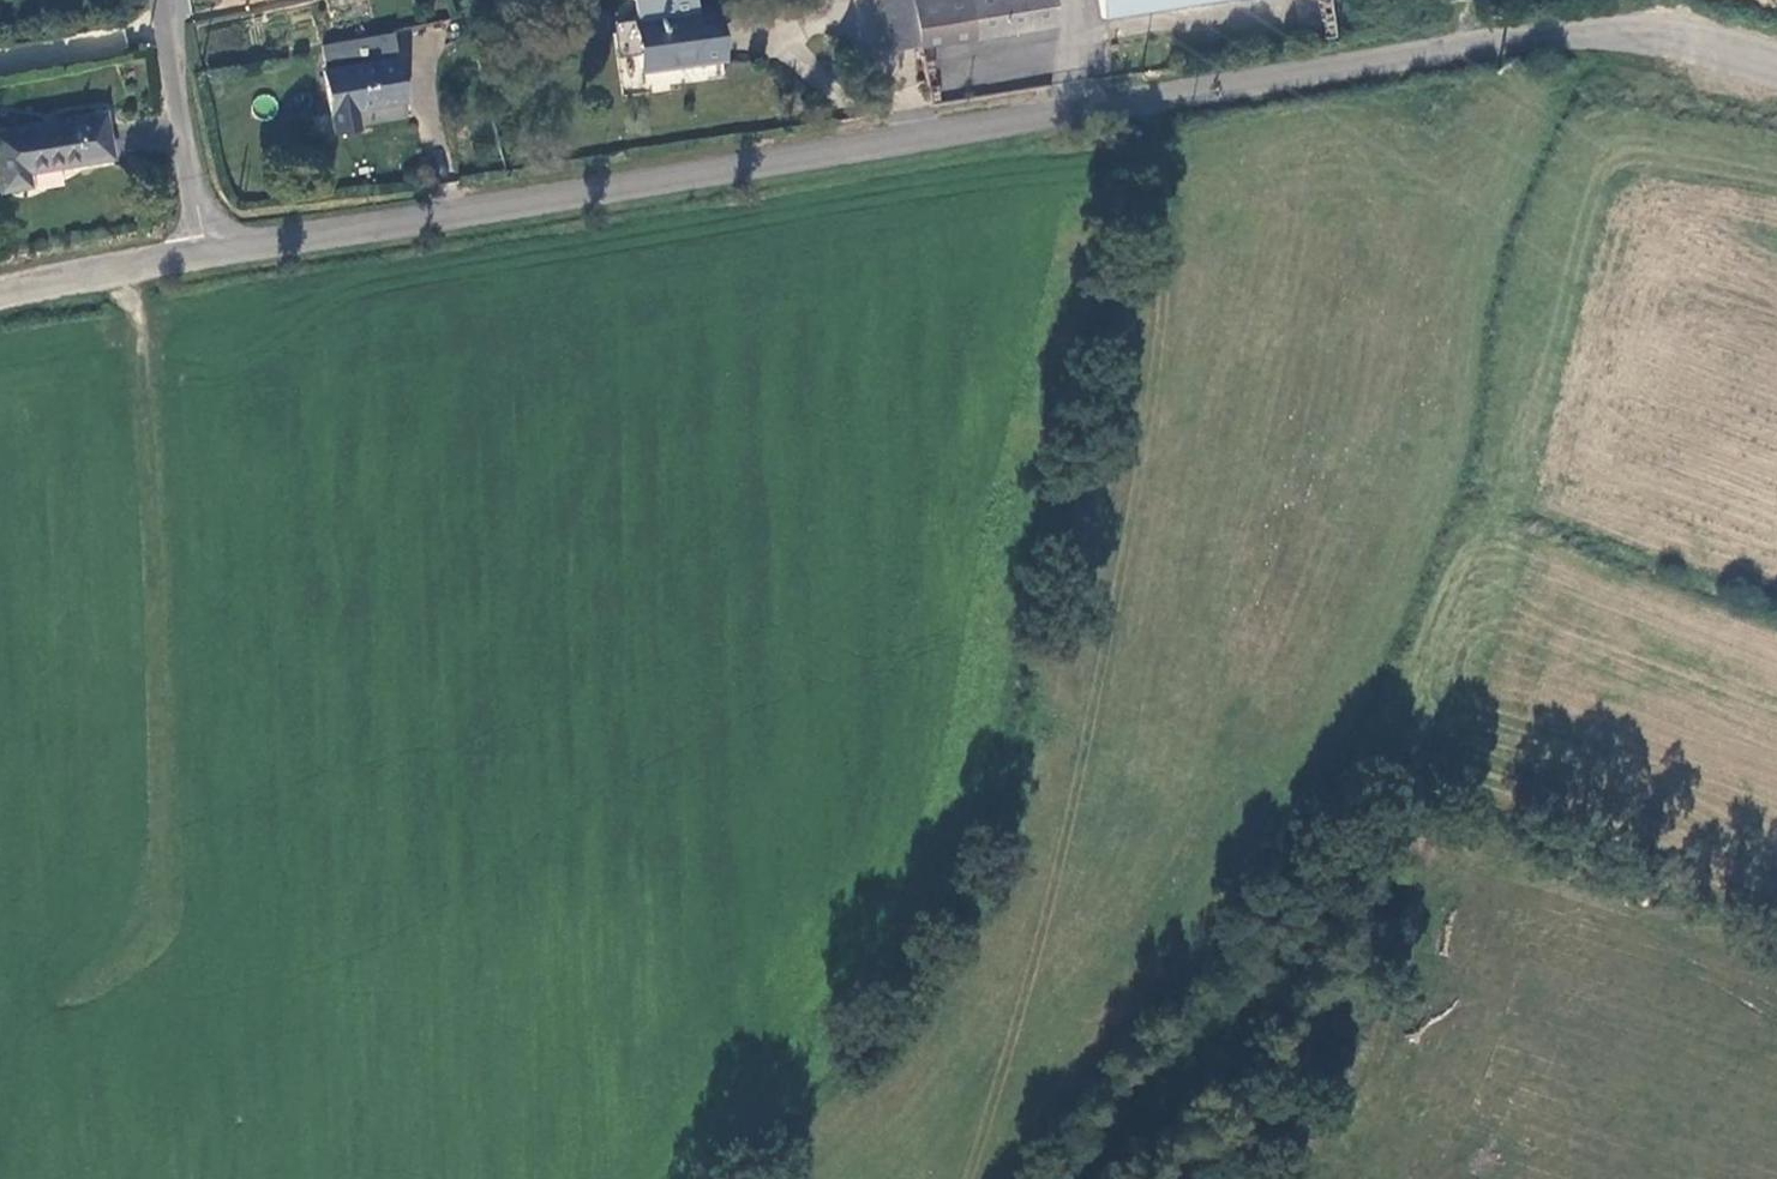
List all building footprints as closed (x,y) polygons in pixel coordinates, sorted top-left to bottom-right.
[(917,49),(1058,25),(1054,0),(908,0),(917,49)] [(1105,16),(1195,0),(1102,0),(1105,16)] [(639,23),(648,71),(722,60),(715,12),(639,23)] [(357,114),(407,105),(393,35),(318,51),(336,137),(360,132),(357,114)] [(105,113),(0,129),(0,154),(4,188),(34,185),(31,171),(112,156),(105,113)]
